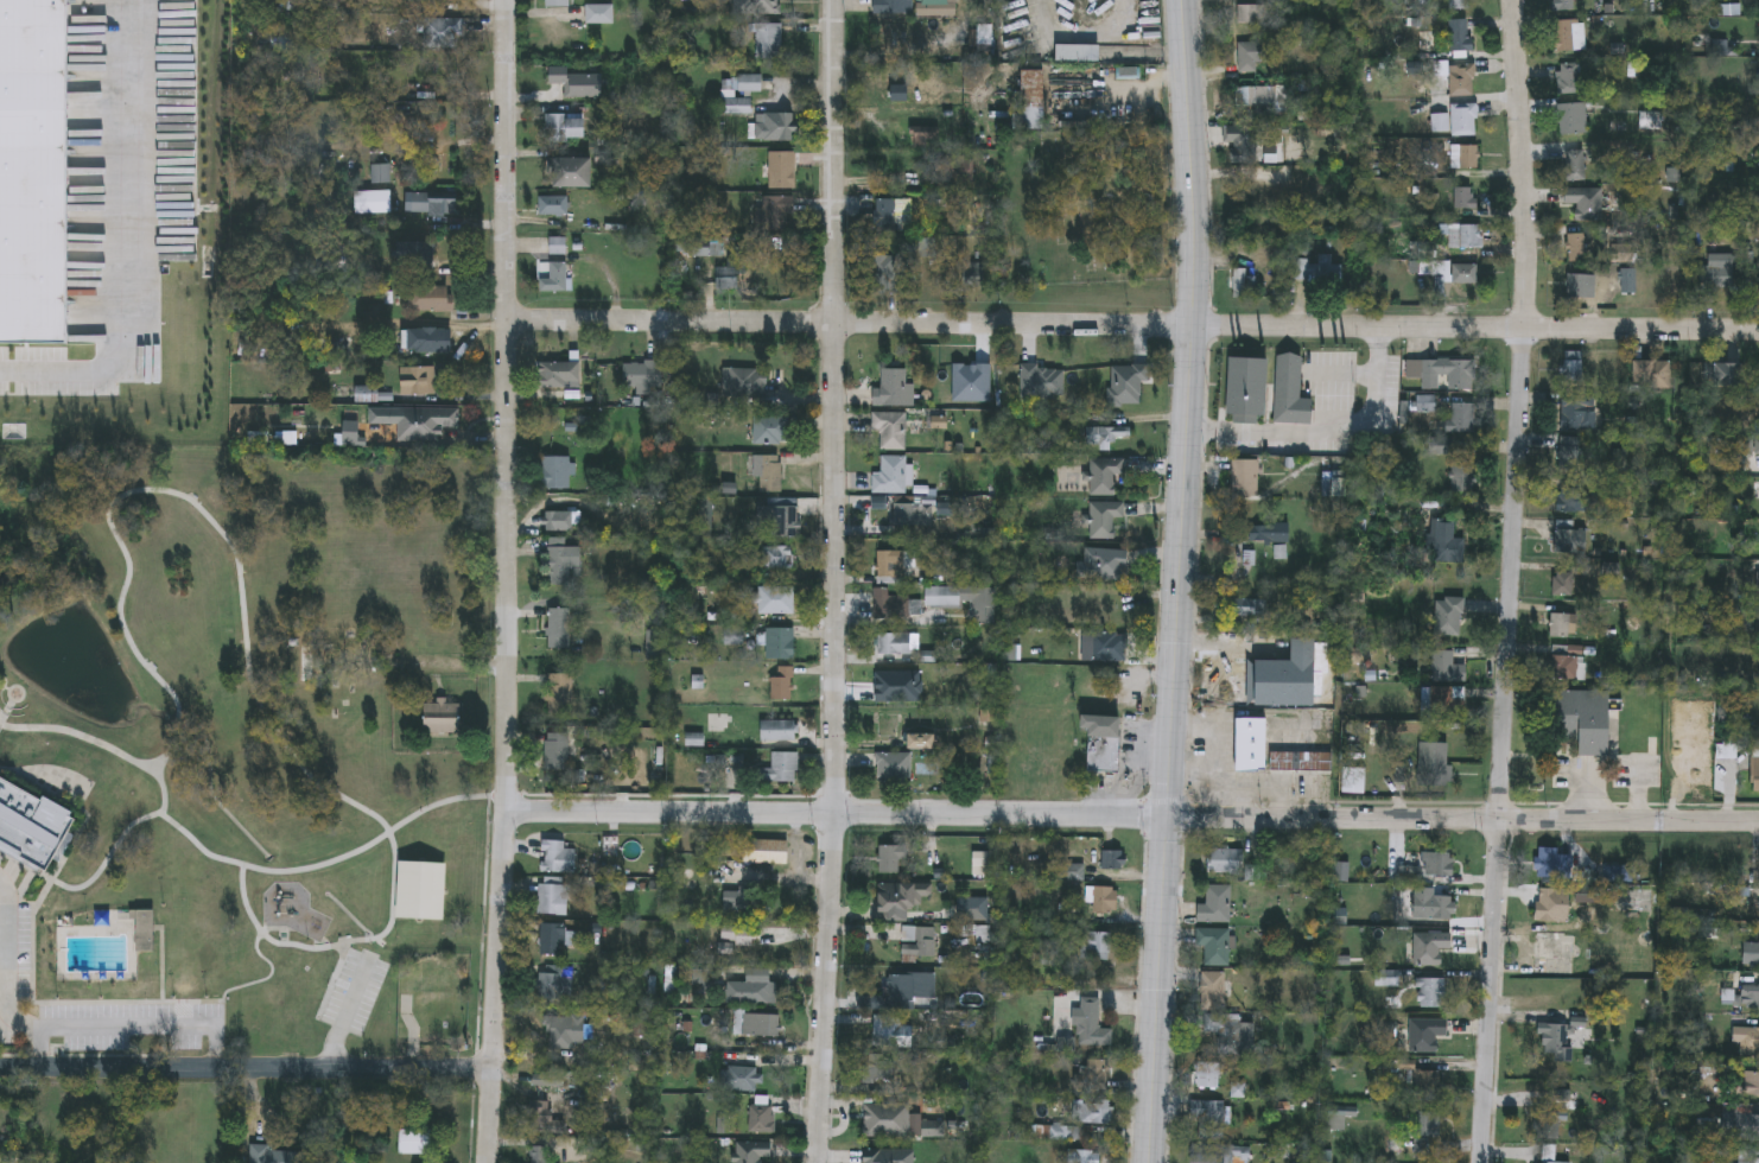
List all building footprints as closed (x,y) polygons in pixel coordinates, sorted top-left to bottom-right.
[(543,10),(572,10),(572,0),(543,0),(543,10)] [(735,14),(735,0),(782,0),(782,14),(735,14)] [(883,14),(883,0),(912,0),(912,14),(883,14)] [(1450,11),(1450,0),(1472,0),(1472,11),(1450,11)] [(1554,13),(1554,0),(1574,0),(1574,13),(1554,13)] [(612,5),(612,24),(585,24),(585,5),(612,5)] [(1238,25),(1238,6),(1271,6),(1271,25),(1238,25)] [(461,47),(424,47),(424,19),(461,19),(461,47)] [(1452,23),(1472,23),(1472,58),(1452,58),(1452,23)] [(1586,53),(1555,53),(1555,23),(1586,23),(1586,53)] [(781,24),(781,57),(755,57),(755,24),(781,24)] [(876,50),(876,25),(900,25),(900,50),(876,50)] [(1056,61),(1056,44),(1085,44),(1085,25),(1100,25),(1100,61),(1056,61)] [(1239,44),(1272,44),(1272,63),(1257,63),(1257,74),(1239,74),(1239,44)] [(1558,64),(1583,64),(1583,95),(1558,95),(1558,64)] [(1475,97),(1449,97),(1449,66),(1475,66),(1475,97)] [(1042,129),(1015,129),(1015,70),(1042,70),(1042,129)] [(573,94),(550,94),(550,75),(573,75),(573,94)] [(761,90),(730,91),(730,98),(750,98),(750,113),(724,113),(724,76),(761,76),(761,90)] [(890,100),(890,85),(908,85),(908,100),(890,100)] [(1289,88),(1289,109),(1238,109),(1238,88),(1289,88)] [(1478,104),(1478,135),(1433,135),(1433,116),(1452,116),(1452,104),(1478,104)] [(1561,136),(1561,104),(1587,104),(1587,136),(1561,136)] [(749,123),(758,123),(758,113),(795,113),(795,140),(749,140),(749,123)] [(1662,115),(1662,129),(1641,129),(1641,115),(1662,115)] [(585,116),(585,141),(545,141),(545,116),(585,116)] [(1258,165),(1234,166),(1234,148),(1225,148),(1225,128),(1258,128),(1258,165)] [(1453,170),(1453,147),(1479,147),(1479,170),(1453,170)] [(794,152),(794,189),(768,189),(768,152),(794,152)] [(1564,152),(1586,152),(1586,183),(1564,183),(1564,152)] [(944,157),(973,158),(972,188),(944,188),(944,157)] [(592,188),(553,188),(553,158),(592,158),(592,188)] [(1478,210),(1455,210),(1455,190),(1478,190),(1478,210)] [(1577,206),(1566,206),(1566,190),(1602,190),(1602,222),(1577,222),(1577,206)] [(411,195),(456,196),(456,221),(411,220),(411,195)] [(567,216),(538,216),(538,196),(567,196),(567,216)] [(794,197),(794,231),(756,231),(756,208),(762,208),(762,197),(794,197)] [(874,231),(874,199),(894,199),(894,231),(874,231)] [(1482,249),(1449,249),(1449,227),(1482,227),(1482,249)] [(1586,263),(1569,263),(1569,235),(1586,235),(1586,263)] [(566,254),(550,254),(550,239),(566,239),(566,254)] [(719,240),(719,255),(691,255),(691,240),(719,240)] [(872,294),(872,255),(896,255),(896,294),(872,294)] [(1700,267),(1709,267),(1709,255),(1735,255),(1735,290),(1700,290),(1700,267)] [(726,267),(726,259),(743,259),(743,290),(716,290),(716,267),(726,267)] [(538,292),(538,278),(547,278),(547,262),(571,262),(571,292),(538,292)] [(1294,262),(1345,262),(1345,285),(1294,285),(1294,262)] [(963,287),(963,263),(983,263),(983,287),(963,287)] [(1478,265),(1478,285),(1450,285),(1450,265),(1478,265)] [(1247,271),(1247,279),(1256,279),(1256,299),(1231,299),(1231,271),(1247,271)] [(1569,299),(1569,275),(1589,275),(1589,299),(1569,299)] [(409,312),(409,286),(453,286),(453,312),(409,312)] [(450,329),(450,354),(401,354),(401,329),(450,329)] [(1583,352),(1583,385),(1563,385),(1563,352),(1583,352)] [(1315,401),(1314,426),(1275,425),(1277,357),(1303,357),(1302,401),(1315,401)] [(579,388),(538,388),(538,362),(579,362),(579,388)] [(661,362),(661,388),(622,388),(622,362),(661,362)] [(1449,377),(1434,377),(1434,362),(1477,362),(1477,392),(1449,392),(1449,377)] [(1671,363),(1671,389),(1636,389),(1636,363),(1671,363)] [(1704,389),(1704,366),(1744,366),(1744,389),(1704,389)] [(430,388),(400,388),(400,368),(430,368),(430,388)] [(767,369),(767,398),(723,398),(723,369),(767,369)] [(907,369),(907,406),(872,406),(872,388),(883,388),(883,369),(907,369)] [(1274,401),(1234,401),(1234,379),(1274,379),(1274,401)] [(1562,433),(1562,402),(1598,403),(1596,433),(1562,433)] [(1452,436),(1452,406),(1475,406),(1475,436),(1452,436)] [(459,408),(459,430),(445,430),(445,441),(398,441),(398,408),(459,408)] [(880,450),(880,432),(872,432),(872,413),(906,413),(906,450),(880,450)] [(754,444),(754,415),(790,415),(790,444),(754,444)] [(1085,443),(1085,427),(1123,427),(1123,443),(1085,443)] [(1430,439),(1456,439),(1456,457),(1430,457),(1430,439)] [(1560,440),(1583,440),(1583,471),(1560,471),(1560,440)] [(781,491),(760,491),(760,456),(781,456),(781,491)] [(906,456),(906,492),(871,492),(871,472),(880,472),(880,456),(906,456)] [(572,457),(572,489),(541,489),(541,457),(572,457)] [(1088,495),(1088,459),(1124,459),(1124,475),(1113,475),(1113,495),(1088,495)] [(1232,498),(1232,462),(1259,462),(1259,498),(1232,498)] [(1475,494),(1452,494),(1452,469),(1475,469),(1475,494)] [(1602,492),(1602,514),(1558,514),(1558,492),(1602,492)] [(1124,517),(1115,517),(1115,539),(1088,539),(1088,502),(1124,502),(1124,517)] [(928,526),(887,526),(887,503),(928,503),(928,526)] [(796,507),(796,538),(768,538),(768,507),(796,507)] [(550,511),(571,511),(571,532),(550,532),(550,511)] [(1466,564),(1431,564),(1433,521),(1456,522),(1455,540),(1466,540),(1466,564)] [(1588,555),(1555,555),(1556,523),(1574,523),(1574,530),(1588,530),(1588,555)] [(1250,545),(1250,527),(1290,527),(1290,545),(1250,545)] [(545,540),(564,539),(564,547),(579,546),(580,566),(567,567),(569,585),(547,585),(545,540)] [(792,568),(762,568),(762,546),(792,546),(792,568)] [(1085,579),(1085,548),(1126,548),(1126,579),(1085,579)] [(876,549),(902,549),(902,583),(876,583),(876,549)] [(1554,597),(1554,573),(1575,574),(1575,598),(1554,597)] [(793,586),(793,614),(757,614),(757,586),(793,586)] [(993,624),(971,624),(972,608),(923,606),(925,586),(993,587),(993,624)] [(920,597),(920,617),(872,617),(872,587),(887,587),(887,597),(920,597)] [(1466,600),(1466,636),(1436,636),(1436,600),(1466,600)] [(1234,602),(1266,602),(1266,616),(1234,616),(1234,602)] [(570,609),(570,648),(547,648),(547,609),(570,609)] [(1550,638),(1551,615),(1575,616),(1574,640),(1550,638)] [(793,660),(762,660),(762,628),(793,628),(793,660)] [(1126,633),(1126,661),(1088,660),(1090,631),(1126,633)] [(882,654),(882,634),(912,634),(912,654),(882,654)] [(1317,707),(1257,707),(1257,662),(1294,662),(1294,640),(1317,640),(1317,707)] [(1587,682),(1551,682),(1551,647),(1587,647),(1587,682)] [(1468,684),(1433,684),(1433,652),(1456,652),(1456,666),(1468,666),(1468,684)] [(792,700),(769,700),(769,667),(792,667),(792,700)] [(571,674),(571,716),(546,716),(546,674),(571,674)] [(1433,719),(1433,688),(1466,688),(1466,719),(1433,719)] [(1612,693),(1612,758),(1582,758),(1582,741),(1560,741),(1560,693),(1612,693)] [(459,733),(424,733),(424,703),(459,703),(459,733)] [(1119,717),(1118,771),(1085,770),(1086,716),(1119,717)] [(1238,773),(1238,719),(1266,719),(1266,773),(1238,773)] [(795,741),(760,741),(760,720),(795,720),(795,741)] [(545,770),(545,733),(567,733),(567,770),(545,770)] [(907,735),(934,735),(934,748),(907,748),(907,735)] [(1421,744),(1449,744),(1449,784),(1421,784),(1421,744)] [(769,781),(769,752),(796,752),(796,781),(769,781)] [(909,752),(909,782),(876,782),(876,752),(909,752)] [(1334,773),(1271,773),(1271,754),(1334,754),(1334,773)] [(1344,794),(1344,769),(1366,769),(1366,794),(1344,794)] [(46,878),(0,851),(0,773),(76,818),(81,820),(46,878)] [(573,870),(541,870),(541,838),(563,838),(563,845),(573,845),(573,870)] [(786,859),(743,859),(743,838),(786,838),(786,859)] [(877,870),(877,843),(902,843),(902,870),(877,870)] [(1118,846),(1118,866),(1099,866),(1099,846),(1118,846)] [(1244,850),(1244,873),(1208,873),(1208,850),(1244,850)] [(1537,879),(1537,850),(1569,850),(1569,879),(1537,879)] [(1453,878),(1422,878),(1422,853),(1453,853),(1453,878)] [(443,920),(396,917),(399,860),(446,863),(443,920)] [(565,913),(536,913),(536,877),(565,877),(565,913)] [(877,910),(877,882),(928,882),(928,895),(916,895),(916,910),(877,910)] [(1092,884),(1116,884),(1116,910),(1092,910),(1092,884)] [(1199,923),(1199,907),(1208,907),(1208,886),(1231,886),(1231,923),(1199,923)] [(722,910),(722,889),(757,889),(757,910),(722,910)] [(1415,921),(1415,891),(1435,891),(1435,897),(1455,897),(1455,921),(1415,921)] [(986,896),(986,917),(957,917),(957,896),(986,896)] [(1564,922),(1537,922),(1537,898),(1564,898),(1564,922)] [(153,953),(134,953),(134,913),(153,913),(153,953)] [(565,921),(565,954),(539,954),(539,921),(565,921)] [(753,923),(753,942),(720,942),(720,923),(753,923)] [(933,924),(933,954),(913,954),(913,940),(901,940),(901,924),(933,924)] [(1109,957),(1079,957),(1080,929),(1109,929),(1109,957)] [(1198,930),(1231,930),(1231,967),(1205,967),(1205,949),(1198,949),(1198,930)] [(1415,967),(1415,933),(1453,933),(1453,951),(1440,951),(1440,967),(1415,967)] [(571,996),(538,996),(538,964),(571,964),(571,996)] [(726,980),(744,980),(744,967),(767,967),(767,1000),(726,1000),(726,980)] [(933,996),(913,996),(913,1006),(887,1006),(887,971),(933,971),(933,996)] [(1225,974),(1225,1011),(1201,1011),(1201,974),(1225,974)] [(1418,1009),(1418,980),(1447,980),(1447,1009),(1418,1009)] [(1098,1027),(1110,1027),(1110,1043),(1073,1043),(1073,1006),(1079,1006),(1079,994),(1098,996),(1098,1027)] [(732,1034),(732,1012),(779,1012),(779,1034),(732,1034)] [(872,1013),(900,1013),(900,1023),(912,1023),(912,1044),(872,1044),(872,1013)] [(584,1015),(584,1040),(545,1040),(545,1015),(584,1015)] [(1205,1036),(1206,1016),(1245,1017),(1244,1056),(1220,1055),(1220,1037),(1205,1036)] [(1449,1021),(1449,1038),(1440,1038),(1440,1054),(1410,1054),(1410,1021),(1449,1021)] [(1567,1059),(1538,1056),(1542,1025),(1570,1028),(1567,1059)] [(1733,1030),(1758,1030),(1758,1054),(1755,1054),(1755,1044),(1733,1044),(1733,1030)] [(891,1079),(862,1079),(862,1051),(891,1051),(891,1079)] [(1086,1070),(1086,1057),(1107,1057),(1107,1088),(1074,1088),(1074,1070),(1086,1070)] [(1220,1065),(1220,1089),(1196,1089),(1196,1065),(1220,1065)] [(760,1088),(720,1088),(720,1066),(760,1066),(760,1088)] [(563,1083),(533,1083),(533,1072),(563,1072),(563,1083)] [(1416,1093),(1416,1074),(1441,1074),(1441,1093),(1416,1093)] [(1745,1074),(1758,1074),(1758,1104),(1745,1104),(1745,1074)] [(1112,1120),(1072,1120),(1072,1098),(1112,1098),(1112,1120)] [(548,1100),(548,1119),(563,1119),(563,1130),(528,1130),(528,1100),(548,1100)] [(908,1135),(862,1135),(862,1101),(908,1101),(908,1135)] [(1193,1124),(1193,1102),(1225,1102),(1225,1142),(1201,1142),(1201,1124),(1193,1124)] [(773,1104),(773,1130),(747,1130),(747,1104),(773,1104)] [(1346,1132),(1327,1131),(1327,1113),(1346,1113),(1346,1132)] [(1442,1139),(1414,1139),(1414,1113),(1442,1113),(1442,1139)] [(1563,1139),(1537,1139),(1537,1113),(1563,1113),(1563,1139)] [(1723,1117),(1758,1117),(1758,1140),(1723,1140),(1723,1117)] [(1081,1137),(1049,1137),(1049,1124),(1081,1124),(1081,1137)] [(400,1152),(400,1129),(431,1129),(431,1152),(400,1152)] [(761,1156),(761,1162),(734,1162),(734,1139),(769,1139),(769,1156),(761,1156)] [(311,1152),(311,1162),(250,1162),(250,1144),(273,1144),(273,1150),(311,1152)] [(560,1156),(560,1162),(528,1162),(528,1144),(547,1144),(547,1156),(560,1156)] [(1250,1149),(1249,1162),(1238,1162),(1192,1162),(1193,1146),(1250,1149)] [(1098,1149),(1098,1162),(1067,1162),(1067,1149),(1098,1149)] [(1556,1149),(1556,1162),(1545,1162),(1545,1149),(1556,1149)]
